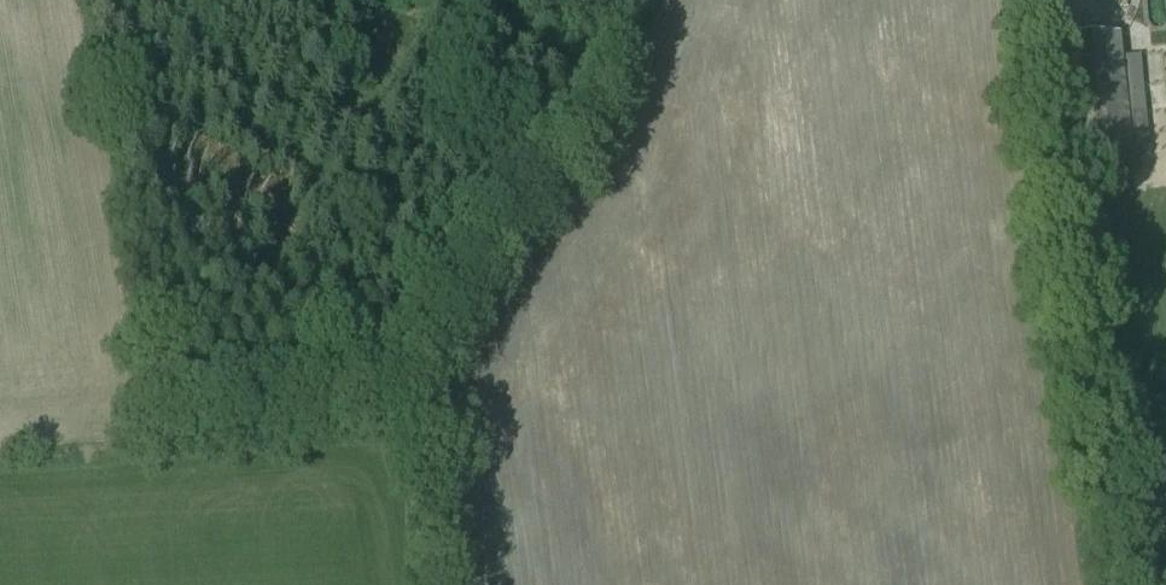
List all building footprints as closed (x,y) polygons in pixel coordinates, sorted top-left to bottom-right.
[(1070,165),(1131,159),(1118,37),(1057,43),(1070,165)]
